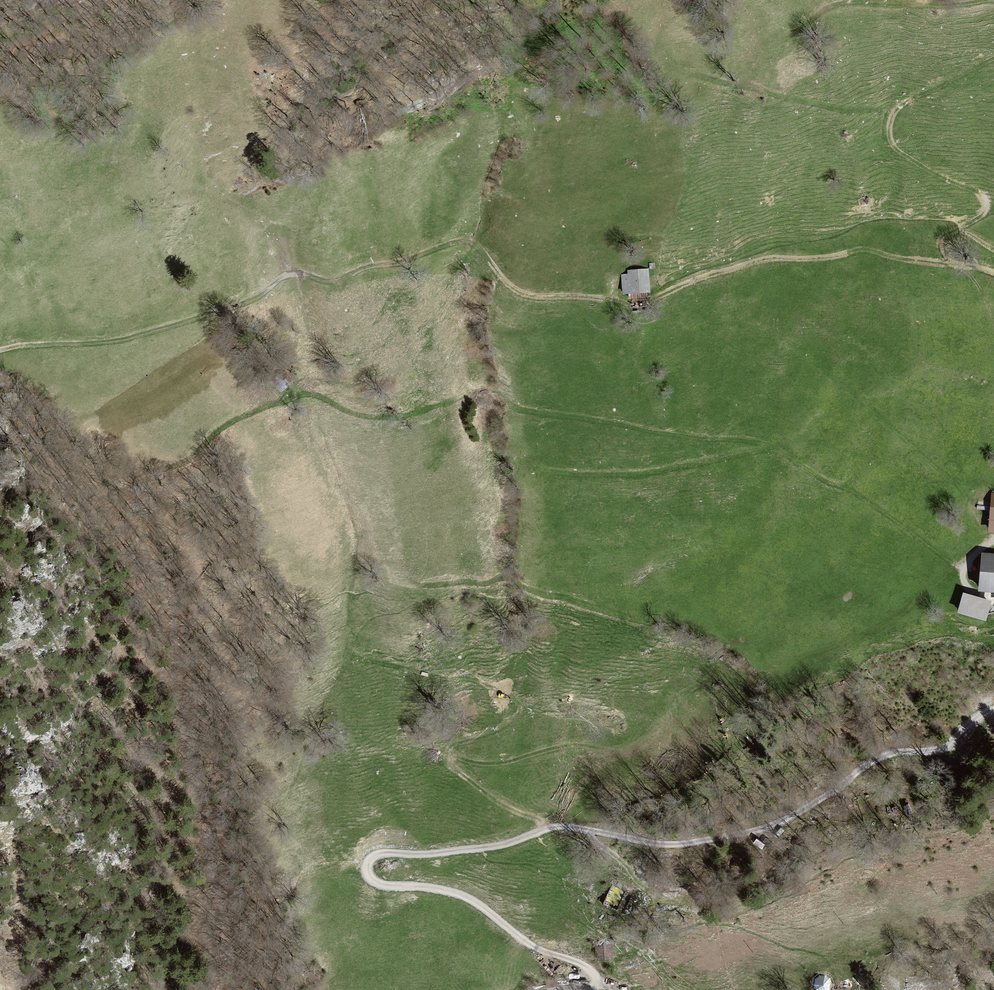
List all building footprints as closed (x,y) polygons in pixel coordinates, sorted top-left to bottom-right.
[(647,269),(629,270),(629,275),(622,275),(624,294),(649,292),(647,269)] [(981,589),(993,590),(993,556),(983,555),(981,589)] [(984,619),(989,603),(964,596),(959,611),(984,619)] [(627,893),(612,886),(603,904),(619,911),(627,893)] [(597,958),(614,957),(613,944),(596,946),(597,958)]
